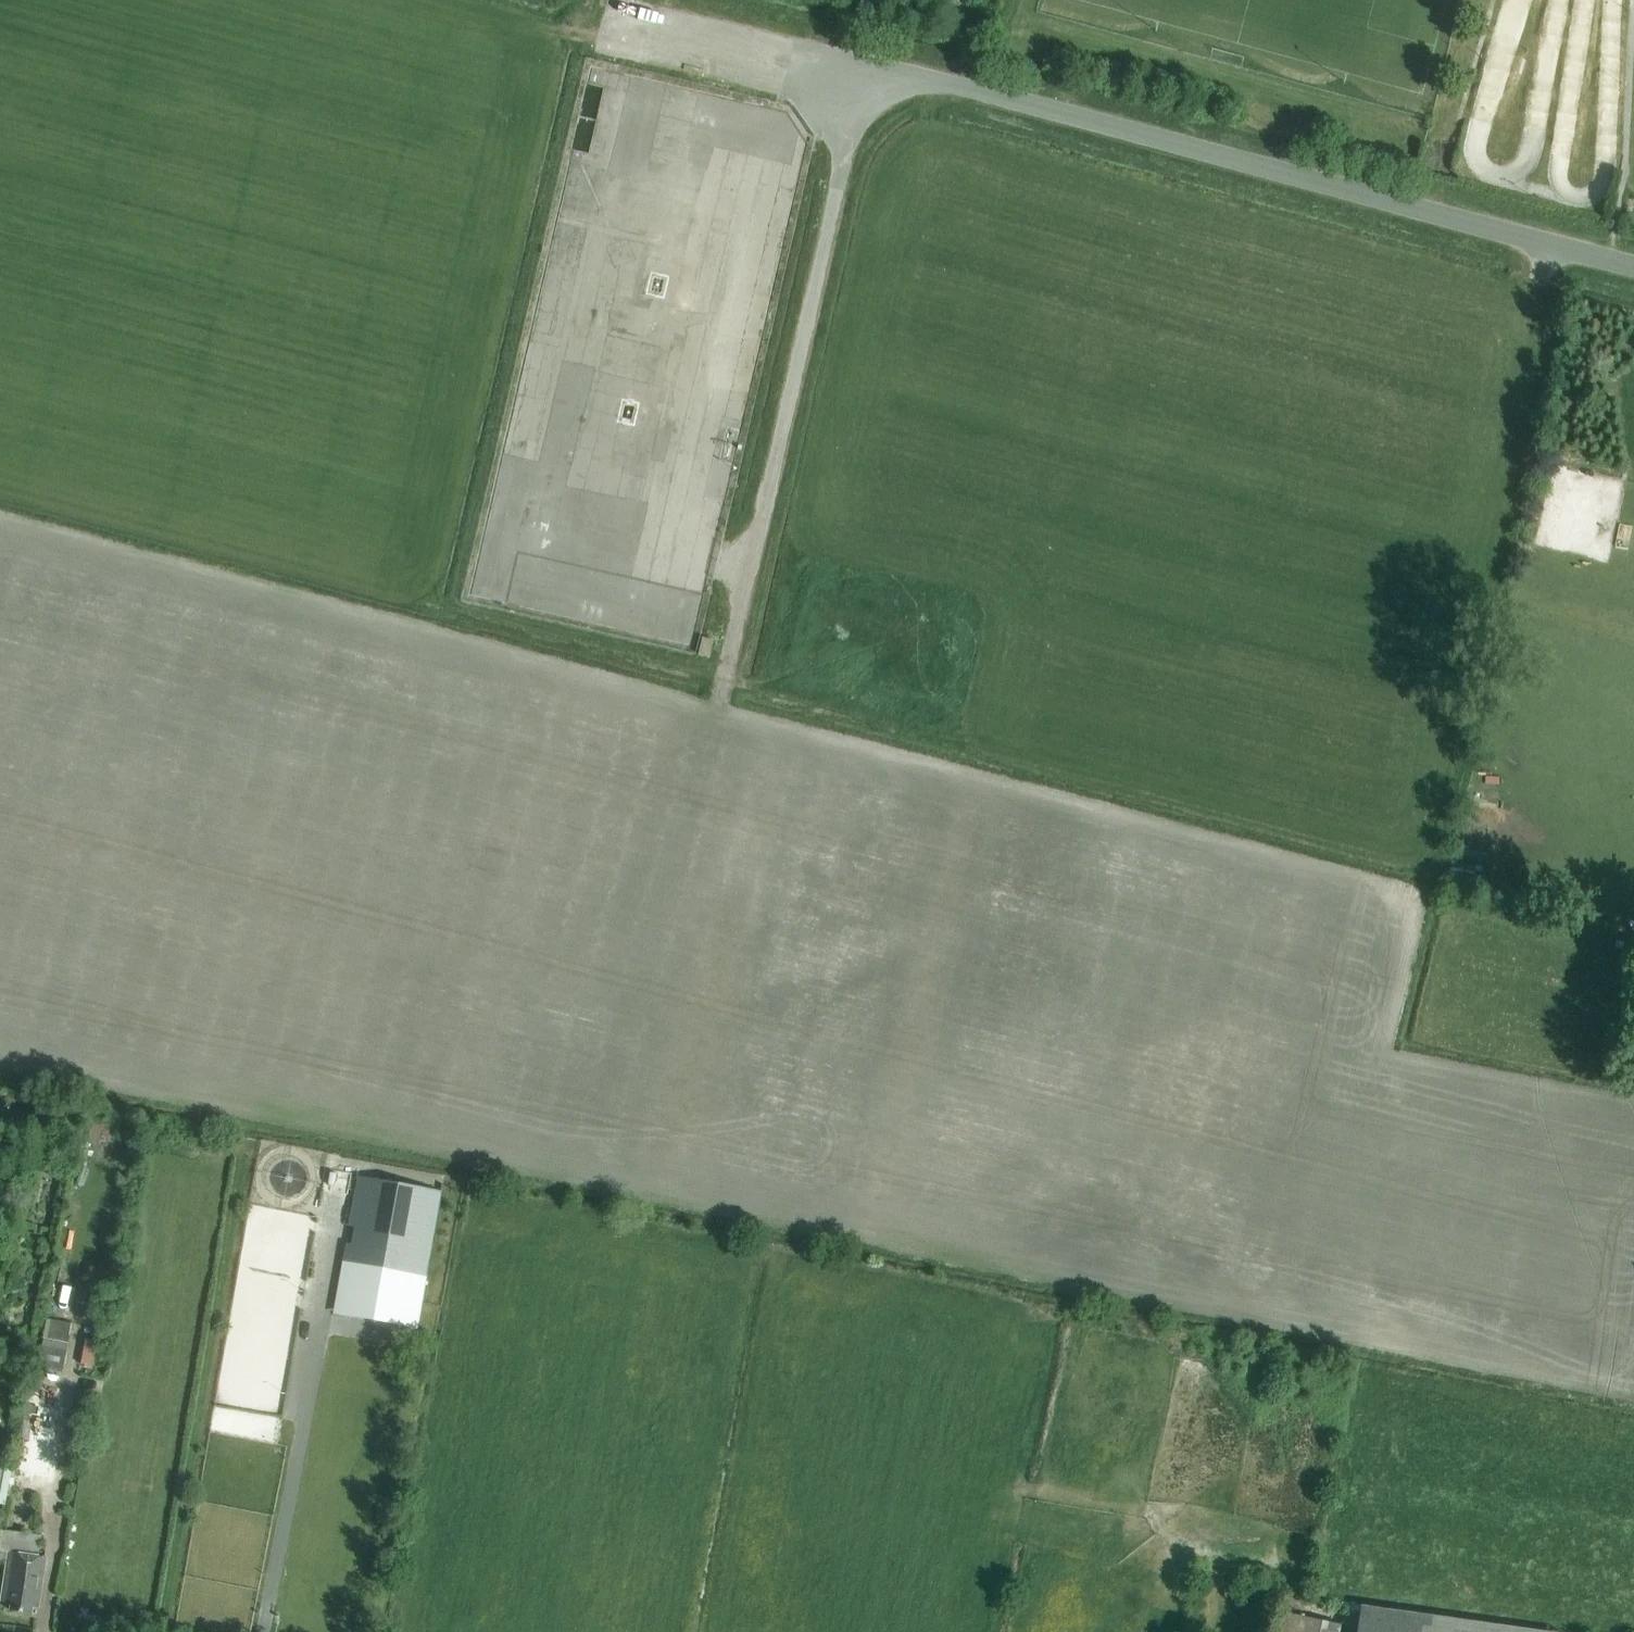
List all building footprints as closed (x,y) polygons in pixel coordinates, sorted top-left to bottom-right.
[(1590,480),(1580,520),(1601,525),(1611,485),(1590,480)] [(698,654),(710,657),(714,640),(702,638),(698,654)] [(365,1180),(345,1292),(421,1305),(441,1193),(365,1180)] [(69,1343),(44,1338),(40,1362),(64,1367),(69,1343)] [(55,1412),(58,1391),(40,1388),(37,1410),(55,1412)] [(27,1416),(21,1463),(52,1467),(58,1420),(27,1416)] [(5,1504),(13,1467),(0,1464),(0,1503),(5,1504)] [(40,1606),(47,1558),(10,1553),(3,1602),(13,1603),(12,1611),(33,1615),(34,1605),(40,1606)] [(1276,1631),(1296,1631),(1300,1615),(1280,1611),(1276,1631)] [(1341,1625),(1301,1616),(1298,1631),(1339,1631),(1341,1625)]
